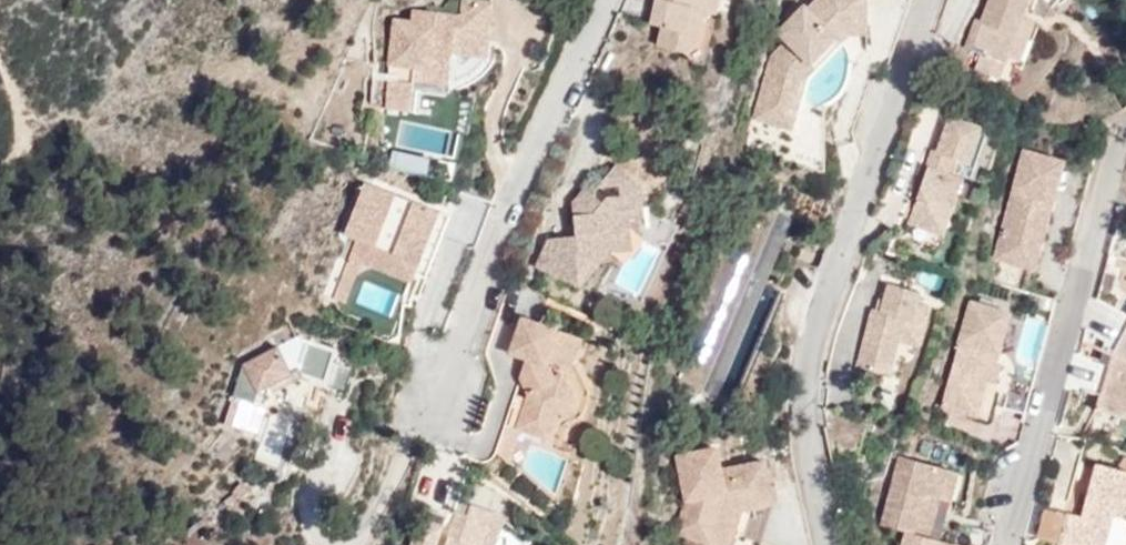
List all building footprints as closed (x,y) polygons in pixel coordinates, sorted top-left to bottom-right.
[(684,52),(684,51),(694,54),(699,35),(710,37),(719,0),(668,0),(667,0),(656,0),(650,24),(662,26),(658,46),(684,52)] [(808,77),(851,35),(867,35),(866,0),(818,0),(810,8),(806,4),(777,33),(787,42),(772,56),(755,119),(794,130),(808,77)] [(1007,58),(1021,21),(1028,0),(991,0),(983,24),(975,21),(965,51),(983,57),(977,73),(994,79),(1000,63),(1005,64),(1007,58)] [(452,45),(486,46),(490,5),(459,4),(458,18),(411,15),(410,29),(391,28),(386,102),(412,103),(413,85),(413,74),(449,75),(449,58),(452,57),(452,45)] [(1021,21),(1007,58),(1020,63),(1034,25),(1021,21)] [(694,54),(684,51),(684,52),(692,62),(703,65),(710,37),(699,35),(694,54)] [(867,50),(867,35),(851,35),(842,44),(843,44),(845,47),(846,50),(848,54),(849,58),(849,62),(858,62),(867,50)] [(485,59),(486,46),(452,45),(452,57),(485,59)] [(413,74),(413,85),(448,87),(449,75),(413,74)] [(1096,131),(1121,116),(1117,110),(1091,122),(1096,131)] [(950,118),(937,153),(938,153),(937,155),(944,157),(939,172),(930,169),(910,226),(944,238),(964,181),(952,177),(957,162),(970,166),(983,129),(950,118)] [(932,151),(926,168),(930,169),(939,172),(944,157),(937,155),(938,153),(937,153),(932,151)] [(1030,234),(1045,236),(1064,166),(1024,155),(994,262),(1021,269),(1030,234)] [(592,198),(573,220),(576,241),(551,243),(537,269),(583,290),(604,266),(612,265),(611,255),(630,230),(630,211),(644,211),(642,189),(617,168),(592,198)] [(419,267),(437,213),(360,188),(341,241),(357,246),(419,267)] [(571,206),(573,220),(592,198),(584,190),(571,206)] [(704,393),(778,213),(742,198),(668,379),(704,393)] [(449,217),(437,213),(419,267),(357,246),(350,267),(338,306),(347,309),(361,266),(414,284),(417,276),(429,280),(449,217)] [(1035,273),(1045,236),(1030,234),(1021,269),(1035,273)] [(326,303),(338,306),(350,267),(339,264),(326,303)] [(918,330),(934,334),(939,315),(922,310),(925,296),(894,288),(877,314),(859,377),(891,387),(901,346),(912,349),(918,330)] [(982,363),(997,312),(969,303),(938,409),(973,419),(978,398),(970,395),(974,380),(983,383),(994,385),(998,369),(992,367),(982,363)] [(1094,348),(1096,349),(1113,356),(1125,361),(1125,315),(1115,309),(1094,348)] [(1008,315),(997,312),(982,363),(992,367),(1008,315)] [(530,402),(521,431),(561,445),(566,427),(580,421),(589,391),(575,387),(579,372),(576,367),(583,341),(525,323),(514,357),(530,363),(524,381),(532,394),(530,402)] [(929,354),(934,334),(918,330),(912,349),(929,354)] [(296,338),(241,365),(222,426),(254,437),(268,394),(266,386),(297,371),(299,377),(324,384),(322,393),(339,399),(352,356),(296,338)] [(901,390),(912,349),(901,346),(891,387),(901,390)] [(1096,349),(1084,392),(1101,397),(1096,412),(1125,421),(1125,361),(1113,356),(1096,349)] [(575,387),(589,391),(589,390),(579,372),(575,387)] [(970,395),(978,398),(983,383),(974,380),(970,395)] [(1031,386),(1009,380),(1001,410),(1024,415),(1031,386)] [(520,433),(521,431),(530,402),(518,400),(508,433),(520,433)] [(512,462),(520,433),(508,433),(501,456),(512,462)] [(771,505),(763,463),(719,472),(713,450),(675,459),(687,501),(676,533),(687,537),(685,544),(707,544),(709,544),(728,544),(736,519),(738,511),(771,505)] [(883,531),(910,538),(908,544),(935,544),(930,544),(949,476),(903,464),(883,531)] [(1096,465),(1082,518),(1047,509),(1039,541),(1054,544),(1107,544),(1114,518),(1123,520),(1123,519),(1125,508),(1125,473),(1096,465)] [(759,543),(771,505),(738,511),(736,519),(748,541),(759,543)] [(496,515),(472,506),(468,517),(458,514),(455,520),(446,544),(484,544),(496,515)] [(455,520),(426,509),(421,519),(443,527),(437,544),(446,544),(455,520)] [(529,544),(496,515),(484,544),(528,544),(529,544)] [(1123,519),(1123,520),(1114,518),(1107,544),(1125,544),(1125,520),(1123,519)] [(994,534),(992,534),(963,525),(958,544),(991,544),(994,534)]
